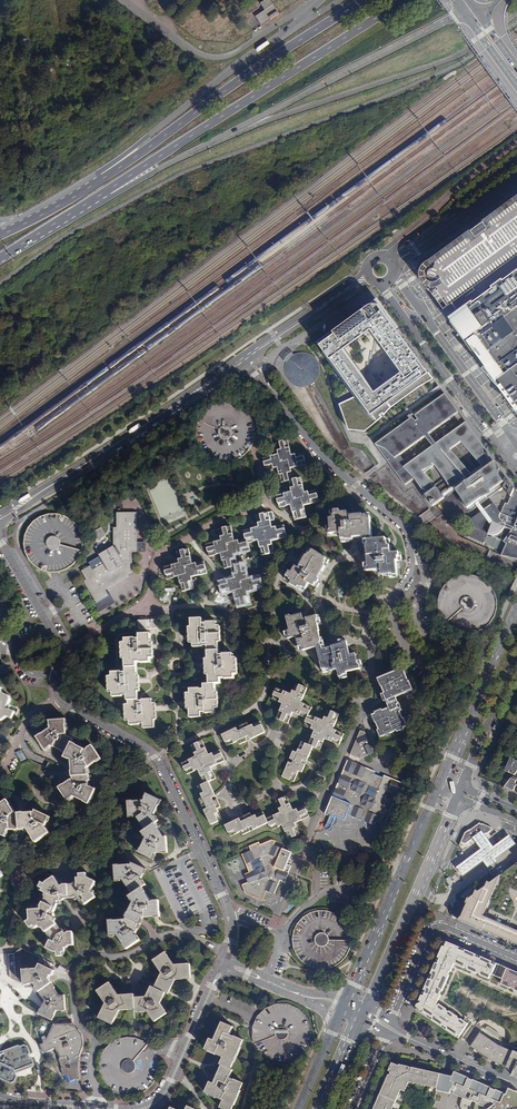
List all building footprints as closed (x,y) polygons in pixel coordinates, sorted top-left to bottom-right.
[(261,26),(279,14),(273,5),(255,17),(261,26)] [(516,255),(516,192),(513,194),(512,196),(511,197),(510,198),(509,201),(509,203),(502,208),(484,221),(471,230),(472,230),(436,257),(438,260),(434,260),(429,261),(426,263),(424,265),(422,268),(421,272),(421,274),(422,277),(423,279),(425,282),(426,283),(427,284),(430,285),(433,286),(433,287),(430,289),(444,308),(516,255)] [(444,308),(478,354),(479,353),(483,358),(490,367),(488,368),(516,408),(516,255),(444,308)] [(353,388),(354,388),(355,391),(353,391),(354,394),(338,400),(351,432),(365,431),(373,424),(379,420),(382,417),(380,414),(382,412),(384,415),(389,411),(398,404),(415,392),(419,389),(422,387),(421,386),(423,385),(424,386),(435,380),(426,368),(424,369),(418,361),(419,359),(398,330),(391,323),(387,325),(379,314),(381,312),(380,305),(378,305),(375,305),(372,306),(368,308),(370,310),(366,313),(364,310),(364,309),(351,318),(352,320),(357,329),(345,337),(341,331),(333,336),(334,337),(329,341),(326,336),(318,341),(342,379),(353,388)] [(387,325),(391,323),(398,330),(380,305),(381,312),(379,314),(387,325)] [(357,329),(352,320),(326,336),(329,341),(334,337),(333,336),(341,331),(345,337),(357,329)] [(294,354),(293,351),(284,360),(287,362),(288,359),(292,356),(294,354)] [(347,389),(338,400),(354,394),(353,391),(355,391),(354,388),(353,388),(342,379),(347,389)] [(485,500),(474,488),(487,479),(491,482),(497,475),(498,474),(498,470),(500,469),(498,467),(490,455),(444,393),(438,399),(426,407),(411,416),(411,415),(409,417),(408,417),(410,419),(410,420),(408,418),(394,431),(375,444),(379,450),(395,472),(405,486),(414,479),(418,485),(421,488),(421,489),(425,495),(433,507),(444,498),(436,487),(435,488),(424,473),(434,465),(445,480),(452,492),(455,490),(461,498),(466,508),(468,507),(471,511),(480,504),(485,500)] [(249,416),(243,409),(235,405),(228,403),(220,403),(211,406),(206,410),(199,417),(196,425),(196,433),(197,441),(201,450),(206,456),(213,460),(221,462),(230,462),(237,460),(244,456),(248,451),(253,441),(254,432),(252,423),(249,416)] [(264,415),(258,408),(253,412),(259,419),(264,415)] [(265,419),(261,421),(261,425),(262,427),(266,428),(269,425),(269,422),(268,420),(265,419)] [(291,480),(293,480),(290,467),(305,464),(303,452),(291,455),(287,439),(276,442),(278,455),(263,458),(266,470),(277,467),(278,470),(278,472),(281,482),(291,480)] [(494,487),(495,488),(503,481),(498,474),(497,475),(491,482),(491,483),(494,487)] [(293,480),(291,480),(293,493),(277,497),(280,509),(290,507),(293,507),(296,522),(308,519),(305,506),(321,503),(318,491),(306,493),(302,478),(293,480)] [(468,537),(483,544),(484,539),(485,534),(502,541),(506,544),(501,555),(516,562),(516,494),(506,479),(505,481),(506,482),(503,487),(510,497),(507,504),(504,503),(500,513),(493,503),(468,520),(473,528),(472,531),(468,537)] [(474,488),(485,500),(498,491),(495,488),(494,488),(490,483),(491,482),(487,479),(474,488)] [(337,507),(331,508),(332,511),(331,512),(331,516),(327,517),(329,527),(326,528),(327,532),(339,531),(340,541),(348,540),(348,538),(351,537),(351,535),(354,535),(364,534),(364,537),(366,538),(370,537),(368,513),(365,513),(363,513),(360,513),(360,511),(353,512),(350,512),(348,512),(348,513),(345,513),(345,509),(338,510),(337,507)] [(126,571),(129,570),(129,563),(131,564),(131,553),(136,553),(136,547),(133,547),(133,543),(136,543),(136,512),(115,513),(115,527),(112,526),(113,547),(99,555),(104,564),(93,570),(90,566),(81,571),(86,580),(84,582),(96,603),(109,596),(104,589),(128,575),(126,571)] [(258,524),(259,527),(244,531),(246,539),(247,544),(258,541),(262,556),(274,553),(271,540),(286,537),(283,525),(272,527),(270,520),(274,520),(272,512),(257,515),(258,524)] [(42,517),(35,521),(29,528),(25,535),(24,543),(25,551),(28,559),(34,566),(41,571),(46,572),(49,573),(57,573),(64,571),(72,567),(78,560),(82,552),(83,545),(82,536),(78,528),(72,521),(65,517),(57,515),(50,515),(42,517)] [(220,538),(221,541),(206,544),(209,557),(221,554),(225,570),(232,568),(236,567),(233,555),(249,552),(247,544),(246,539),(234,541),(230,526),(218,529),(219,533),(220,538)] [(93,531),(97,541),(106,537),(102,528),(93,531)] [(370,537),(366,538),(367,540),(364,542),(366,558),(366,561),(362,562),(364,569),(372,568),(379,568),(380,573),(388,572),(388,576),(396,576),(395,564),(394,558),(396,558),(396,555),(397,554),(397,551),(389,551),(388,549),(388,547),(388,543),(385,543),(385,541),(383,539),(384,536),(380,536),(377,536),(375,537),(370,537)] [(179,560),(180,564),(177,564),(164,567),(166,579),(178,576),(182,591),(194,589),(191,577),(206,574),(204,562),(192,565),(191,563),(188,550),(177,552),(179,560)] [(306,555),(305,555),(302,560),(299,565),(298,568),(295,566),(291,573),(289,572),(286,576),(289,577),(291,580),(292,581),(290,584),(297,588),(298,586),(301,588),(304,587),(305,588),(309,583),(314,586),(318,579),(317,578),(325,566),(322,564),(323,563),(326,558),(311,550),(310,552),(307,553),(306,555)] [(437,557),(434,557),(431,560),(431,564),(434,567),(438,567),(441,564),(441,560),(437,557)] [(234,576),(235,579),(230,581),(220,583),(223,594),(235,591),(238,607),(250,604),(247,593),(264,589),(261,577),(248,581),(244,565),(236,567),(232,568),(234,576)] [(462,575),(453,578),(447,584),(442,590),(439,598),(439,606),(441,615),(445,622),(451,628),(458,632),(466,633),(474,633),(483,630),(489,625),(494,618),(497,610),(497,602),(496,593),(491,586),(486,581),(482,578),(475,575),(468,574),(462,575)] [(96,603),(93,605),(99,614),(114,605),(109,596),(96,603)] [(288,614),(285,615),(288,629),(283,630),(284,639),(294,636),(298,651),(315,647),(321,645),(323,645),(323,644),(321,636),(320,637),(317,623),(320,622),(318,614),(306,617),(305,617),(302,618),(300,613),(290,615),(288,614)] [(199,617),(187,617),(188,626),(186,626),(186,636),(186,637),(186,639),(186,642),(190,642),(190,646),(201,646),(201,645),(202,645),(203,645),(204,645),(204,650),(216,649),(216,641),(219,641),(219,624),(215,624),(214,620),(203,621),(200,622),(199,622),(199,617)] [(157,619),(137,620),(138,629),(157,628),(157,619)] [(151,632),(140,632),(141,637),(137,637),(137,636),(136,636),(127,637),(127,641),(123,642),(123,658),(126,658),(127,666),(138,665),(138,660),(142,660),(142,661),(152,661),(151,656),(156,656),(155,649),(155,647),(155,645),(155,640),(152,640),(152,635),(151,632)] [(321,645),(315,647),(317,654),(322,672),(336,668),(339,679),(346,676),(345,671),(361,667),(359,660),(356,660),(354,653),(348,654),(346,646),(344,638),(337,640),(337,643),(329,645),(330,647),(324,648),(321,649),(321,645)] [(204,650),(204,658),(202,658),(202,663),(202,664),(202,665),(203,674),(205,674),(206,683),(212,682),(217,682),(216,677),(220,677),(220,678),(231,677),(231,673),(235,672),(234,656),(230,657),(230,652),(227,652),(226,652),(225,652),(220,653),(216,654),(216,649),(204,650)] [(138,665),(127,666),(127,668),(127,669),(127,670),(127,671),(123,671),(123,670),(113,671),(113,675),(109,675),(110,692),(113,692),(114,696),(124,696),(124,695),(128,695),(128,699),(129,699),(139,699),(140,699),(139,690),(142,690),(141,684),(141,680),(141,678),(141,674),(138,674),(138,669),(138,668),(138,665)] [(377,722),(379,729),(382,736),(395,731),(404,728),(407,726),(404,719),(403,720),(397,706),(399,705),(396,698),(413,691),(412,690),(410,682),(408,683),(403,669),(377,679),(381,687),(382,686),(385,693),(388,700),(386,701),(388,706),(389,708),(389,709),(387,710),(386,709),(382,710),(375,713),(372,714),(375,723),(377,722)] [(206,683),(201,683),(201,688),(197,688),(197,687),(187,688),(188,692),(183,692),(184,701),(184,705),(184,709),(187,709),(187,717),(199,716),(199,712),(203,712),(213,711),(212,708),(217,708),(216,690),(212,690),(212,682),(206,683)] [(288,724),(292,712),(296,714),(299,715),(306,718),(308,714),(311,706),(300,702),(306,687),(295,683),(290,693),(276,687),(270,700),(281,704),(275,719),(288,724)] [(2,693),(1,688),(0,688),(0,721),(7,717),(12,719),(15,712),(9,710),(11,706),(8,705),(10,700),(9,696),(2,693)] [(139,699),(129,699),(129,704),(125,704),(126,721),(130,720),(130,725),(140,724),(140,723),(144,723),(144,728),(156,727),(155,719),(158,719),(157,712),(157,708),(157,706),(157,702),(153,702),(153,698),(143,699),(143,700),(142,700),(141,700),(140,700),(139,700),(139,699)] [(322,720),(308,714),(306,718),(303,726),(313,730),(307,745),(312,747),(320,750),(323,743),(323,742),(324,739),(339,745),(344,733),(332,729),(339,713),(327,708),(322,720)] [(66,719),(48,720),(49,729),(35,738),(45,752),(49,749),(51,748),(66,753),(71,743),(74,739),(67,734),(66,719)] [(248,723),(222,735),(227,745),(238,740),(240,744),(247,741),(249,740),(250,739),(265,733),(260,721),(250,726),(248,723)] [(365,758),(374,754),(365,732),(361,731),(358,738),(360,744),(358,749),(354,747),(351,755),(360,759),(362,755),(364,754),(365,758)] [(208,754),(201,740),(190,745),(195,756),(181,763),(186,775),(196,770),(203,784),(208,782),(215,778),(212,772),(210,767),(224,761),(219,749),(208,754)] [(307,745),(300,742),(296,752),(292,751),(281,777),(293,782),(298,771),(301,772),(305,765),(306,761),(312,747),(307,745)] [(85,750),(71,743),(66,753),(64,759),(70,762),(71,769),(71,778),(90,776),(88,768),(102,760),(92,745),(85,750)] [(20,762),(27,759),(22,750),(16,753),(20,762)] [(358,765),(360,759),(351,755),(348,761),(358,765)] [(509,758),(503,772),(513,776),(516,772),(516,770),(516,762),(513,760),(509,758)] [(403,784),(389,779),(387,784),(382,783),(384,779),(375,775),(373,779),(368,777),(371,771),(368,770),(369,770),(358,765),(348,761),(326,815),(331,817),(327,826),(326,827),(326,828),(325,829),(326,830),(330,828),(330,825),(332,826),(336,817),(338,817),(341,810),(340,810),(339,809),(339,807),(342,808),(348,811),(347,814),(374,826),(376,823),(382,808),(391,812),(403,784)] [(325,778),(317,774),(315,782),(322,785),(325,778)] [(90,776),(71,778),(72,779),(58,788),(68,803),(74,798),(76,800),(89,806),(97,789),(90,785),(90,776)] [(503,787),(513,792),(515,787),(515,786),(514,785),(516,780),(511,778),(503,787)] [(208,782),(203,784),(196,787),(207,809),(203,811),(210,825),(222,820),(217,809),(220,808),(217,800),(215,796),(208,782)] [(156,811),(162,800),(146,792),(142,800),(127,801),(128,819),(136,818),(145,831),(156,824),(158,823),(153,816),(155,813),(156,811)] [(279,811),(266,817),(269,823),(273,831),(282,826),(289,840),(301,835),(298,829),(297,827),(296,824),(311,817),(305,804),(294,809),(288,796),(274,802),(279,811)] [(17,814),(7,800),(0,805),(0,837),(5,839),(8,832),(18,832),(17,814)] [(345,820),(347,814),(348,811),(342,808),(339,807),(339,809),(340,810),(341,810),(338,817),(345,820)] [(385,827),(391,812),(382,808),(376,823),(385,827)] [(33,813),(17,814),(18,832),(26,831),(35,845),(50,834),(46,828),(47,826),(51,819),(36,811),(33,813)] [(239,819),(225,826),(230,837),(241,832),(243,836),(269,823),(266,817),(264,811),(253,816),(251,813),(242,817),(240,818),(239,819)] [(483,824),(479,822),(471,832),(472,833),(480,824),(482,825),(483,824)] [(156,824),(145,831),(141,833),(142,836),(145,840),(138,855),(154,862),(157,855),(169,854),(167,837),(164,837),(157,826),(156,824)] [(476,835),(483,836),(486,834),(487,835),(491,831),(493,828),(483,824),(482,825),(480,824),(472,833),(471,832),(461,842),(466,844),(473,839),(474,838),(474,837),(476,835)] [(487,835),(486,834),(483,836),(476,835),(474,837),(474,838),(473,839),(481,850),(456,868),(463,877),(484,862),(489,869),(498,863),(496,860),(516,845),(509,835),(494,847),(485,836),(487,835)] [(243,875),(246,882),(249,892),(258,888),(266,891),(274,894),(279,881),(283,883),(287,873),(284,871),(286,866),(285,866),(290,854),(292,856),(293,853),(290,852),(290,853),(272,846),(274,842),(270,841),(258,846),(257,843),(248,847),(250,851),(240,855),(247,873),(243,875)] [(124,882),(132,895),(143,889),(147,887),(145,886),(147,884),(144,880),(141,882),(148,869),(131,861),(131,862),(129,865),(114,865),(115,883),(124,882)] [(460,918),(460,920),(516,945),(516,931),(484,917),(502,878),(516,867),(516,863),(470,898),(468,901),(460,918)] [(68,886),(69,899),(72,899),(73,900),(74,902),(78,900),(79,902),(81,902),(84,906),(96,898),(94,896),(95,892),(92,891),(96,882),(87,879),(87,874),(79,875),(76,877),(77,883),(68,884),(68,886)] [(69,899),(68,886),(63,885),(62,883),(58,884),(54,878),(45,883),(44,885),(41,883),(38,888),(40,893),(45,895),(44,896),(45,898),(42,904),(54,909),(55,909),(57,905),(61,905),(61,903),(62,903),(62,901),(64,900),(66,900),(69,899)] [(264,901),(266,891),(258,888),(249,892),(246,882),(242,885),(245,893),(264,901)] [(150,901),(143,889),(132,895),(128,898),(133,904),(129,912),(128,914),(127,917),(126,919),(127,919),(141,925),(142,923),(144,919),(155,918),(158,918),(160,918),(159,901),(150,901)] [(458,918),(460,918),(468,901),(466,900),(465,898),(461,896),(459,897),(451,915),(452,916),(455,917),(457,918),(458,918)] [(54,909),(42,904),(40,908),(41,910),(28,911),(29,921),(26,924),(30,930),(34,931),(39,929),(40,930),(42,930),(45,935),(57,926),(54,922),(52,921),(53,918),(48,917),(49,913),(52,913),(54,909)] [(325,911),(316,911),(308,914),(301,919),(296,925),(293,932),(293,936),(292,941),(293,946),(293,950),(297,957),(303,963),(310,967),(317,969),(326,969),(334,967),(341,962),(347,956),(350,948),(351,940),(350,931),(345,923),(340,918),(337,915),(333,913),(325,911)] [(141,925),(127,919),(125,922),(108,922),(110,939),(119,939),(126,952),(140,942),(136,935),(141,925)] [(59,926),(57,926),(45,935),(47,937),(47,940),(49,940),(47,945),(46,947),(46,949),(55,954),(56,954),(56,958),(62,958),(66,954),(65,950),(67,949),(69,947),(74,947),(73,933),(73,932),(68,932),(66,929),(64,932),(62,929),(60,929),(60,927),(59,926)] [(476,972),(476,973),(479,975),(479,976),(489,980),(491,975),(495,966),(490,964),(492,962),(481,957),(479,959),(475,957),(476,955),(465,950),(464,952),(457,949),(458,947),(446,942),(444,948),(442,947),(437,958),(439,959),(437,964),(435,963),(430,974),(432,975),(430,980),(428,979),(423,990),(425,991),(423,996),(421,995),(419,1001),(421,1002),(420,1003),(418,1004),(416,1006),(415,1008),(415,1010),(416,1011),(418,1013),(421,1013),(423,1012),(433,1019),(432,1020),(456,1037),(457,1034),(460,1036),(469,1022),(464,1018),(463,1021),(460,1019),(460,1020),(457,1018),(458,1017),(453,1014),(452,1016),(448,1013),(449,1012),(446,1010),(446,1009),(439,1004),(438,1006),(436,1005),(439,1000),(437,999),(438,994),(440,995),(441,991),(442,992),(449,975),(448,975),(449,972),(450,972),(453,967),(451,967),(453,963),(454,963),(455,964),(455,965),(463,969),(464,968),(467,969),(466,970),(471,972),(472,970),(476,972)] [(44,959),(21,948),(14,953),(9,954),(9,955),(11,977),(11,980),(25,987),(32,988),(37,994),(52,985),(49,981),(50,977),(51,978),(54,972),(45,967),(44,959)] [(165,952),(152,961),(162,974),(161,976),(156,985),(154,989),(166,994),(168,996),(170,993),(170,992),(175,981),(187,981),(189,980),(191,980),(190,964),(175,966),(165,952)] [(513,989),(513,988),(516,990),(516,973),(511,970),(510,972),(505,970),(501,979),(502,979),(500,985),(509,989),(510,988),(513,989)] [(135,999),(134,995),(133,995),(132,995),(122,996),(120,996),(118,997),(110,983),(97,992),(106,1005),(98,1020),(113,1027),(119,1013),(134,1011),(136,1011),(135,999)] [(52,985),(37,994),(43,1004),(38,1015),(52,1022),(56,1013),(64,1012),(66,1012),(65,996),(59,996),(54,990),(55,989),(52,985)] [(166,994),(154,989),(151,987),(146,998),(145,998),(144,999),(135,999),(136,1011),(136,1014),(148,1014),(155,1024),(168,1014),(161,1005),(166,994)] [(285,1005),(276,1005),(268,1007),(264,1010),(261,1012),(255,1019),(252,1026),(251,1034),(252,1042),(256,1050),(262,1057),(269,1061),(277,1063),(285,1063),(293,1061),(299,1057),(307,1048),(310,1038),(309,1026),(305,1017),(299,1011),(293,1007),(285,1005)] [(466,1013),(465,1014),(467,1015),(466,1017),(470,1020),(471,1019),(474,1020),(475,1018),(475,1016),(474,1014),(472,1012),(470,1012),(468,1011),(466,1013)] [(433,1019),(423,1012),(421,1013),(432,1020),(433,1019)] [(210,1039),(205,1050),(217,1056),(218,1056),(220,1057),(223,1058),(220,1066),(221,1067),(232,1070),(233,1068),(244,1042),(234,1037),(232,1037),(231,1037),(230,1036),(233,1028),(222,1023),(215,1041),(210,1039)] [(49,1047),(51,1051),(58,1048),(62,1058),(61,1060),(64,1067),(64,1069),(67,1076),(68,1075),(71,1083),(81,1080),(79,1068),(80,1055),(84,1044),(82,1034),(80,1032),(77,1029),(74,1024),(56,1024),(50,1036),(45,1038),(47,1044),(48,1046),(49,1047)] [(489,1027),(486,1026),(484,1029),(498,1038),(500,1035),(489,1027)] [(498,1045),(480,1032),(470,1046),(491,1060),(514,1070),(516,1071),(516,1054),(498,1045)] [(121,1038),(113,1041),(107,1046),(103,1053),(100,1060),(99,1067),(101,1077),(106,1086),(114,1092),(121,1095),(128,1096),(137,1096),(145,1092),(152,1086),(156,1080),(159,1071),(159,1063),(156,1054),(154,1051),(152,1047),(146,1042),(138,1038),(137,1038),(129,1037),(121,1038)] [(35,1066),(35,1064),(29,1047),(25,1046),(21,1047),(19,1046),(9,1050),(5,1053),(4,1052),(0,1053),(0,1079),(12,1085),(17,1083),(20,1076),(19,1073),(35,1067),(35,1066)] [(437,1086),(439,1076),(440,1073),(412,1066),(412,1067),(409,1067),(409,1066),(399,1063),(399,1065),(392,1061),(391,1064),(392,1065),(391,1067),(389,1068),(388,1070),(391,1071),(390,1074),(389,1074),(387,1076),(389,1078),(388,1079),(386,1080),(383,1087),(384,1088),(381,1093),(380,1094),(375,1104),(376,1105),(375,1107),(374,1107),(373,1108),(395,1108),(392,1108),(401,1089),(404,1091),(409,1081),(411,1082),(411,1081),(414,1081),(414,1082),(419,1084),(420,1082),(422,1083),(422,1084),(431,1086),(432,1085),(434,1086),(435,1087),(437,1088),(437,1086)] [(232,1070),(221,1067),(215,1080),(215,1081),(214,1082),(214,1083),(209,1082),(204,1094),(222,1102),(221,1105),(220,1108),(234,1108),(244,1084),(230,1079),(233,1071),(232,1070)] [(505,1093),(495,1089),(491,1088),(491,1087),(473,1079),(472,1080),(468,1078),(469,1077),(460,1073),(458,1077),(452,1076),(451,1079),(439,1076),(437,1086),(451,1089),(451,1090),(452,1090),(457,1092),(459,1089),(458,1088),(458,1087),(463,1088),(462,1090),(461,1090),(459,1093),(463,1095),(465,1090),(474,1094),(471,1101),(462,1097),(462,1101),(461,1106),(462,1108),(513,1108),(516,1107),(516,1106),(515,1105),(516,1103),(516,1102),(516,1101),(516,1099),(516,1098),(506,1093),(505,1094),(504,1094),(505,1093)] [(471,1101),(474,1094),(465,1090),(463,1095),(459,1093),(461,1090),(462,1090),(463,1088),(458,1087),(458,1088),(459,1089),(457,1092),(452,1090),(451,1090),(451,1089),(437,1086),(437,1088),(436,1090),(450,1093),(450,1092),(456,1094),(462,1097),(471,1101)] [(506,1093),(516,1098),(516,1091),(508,1088),(507,1091),(506,1093)]
